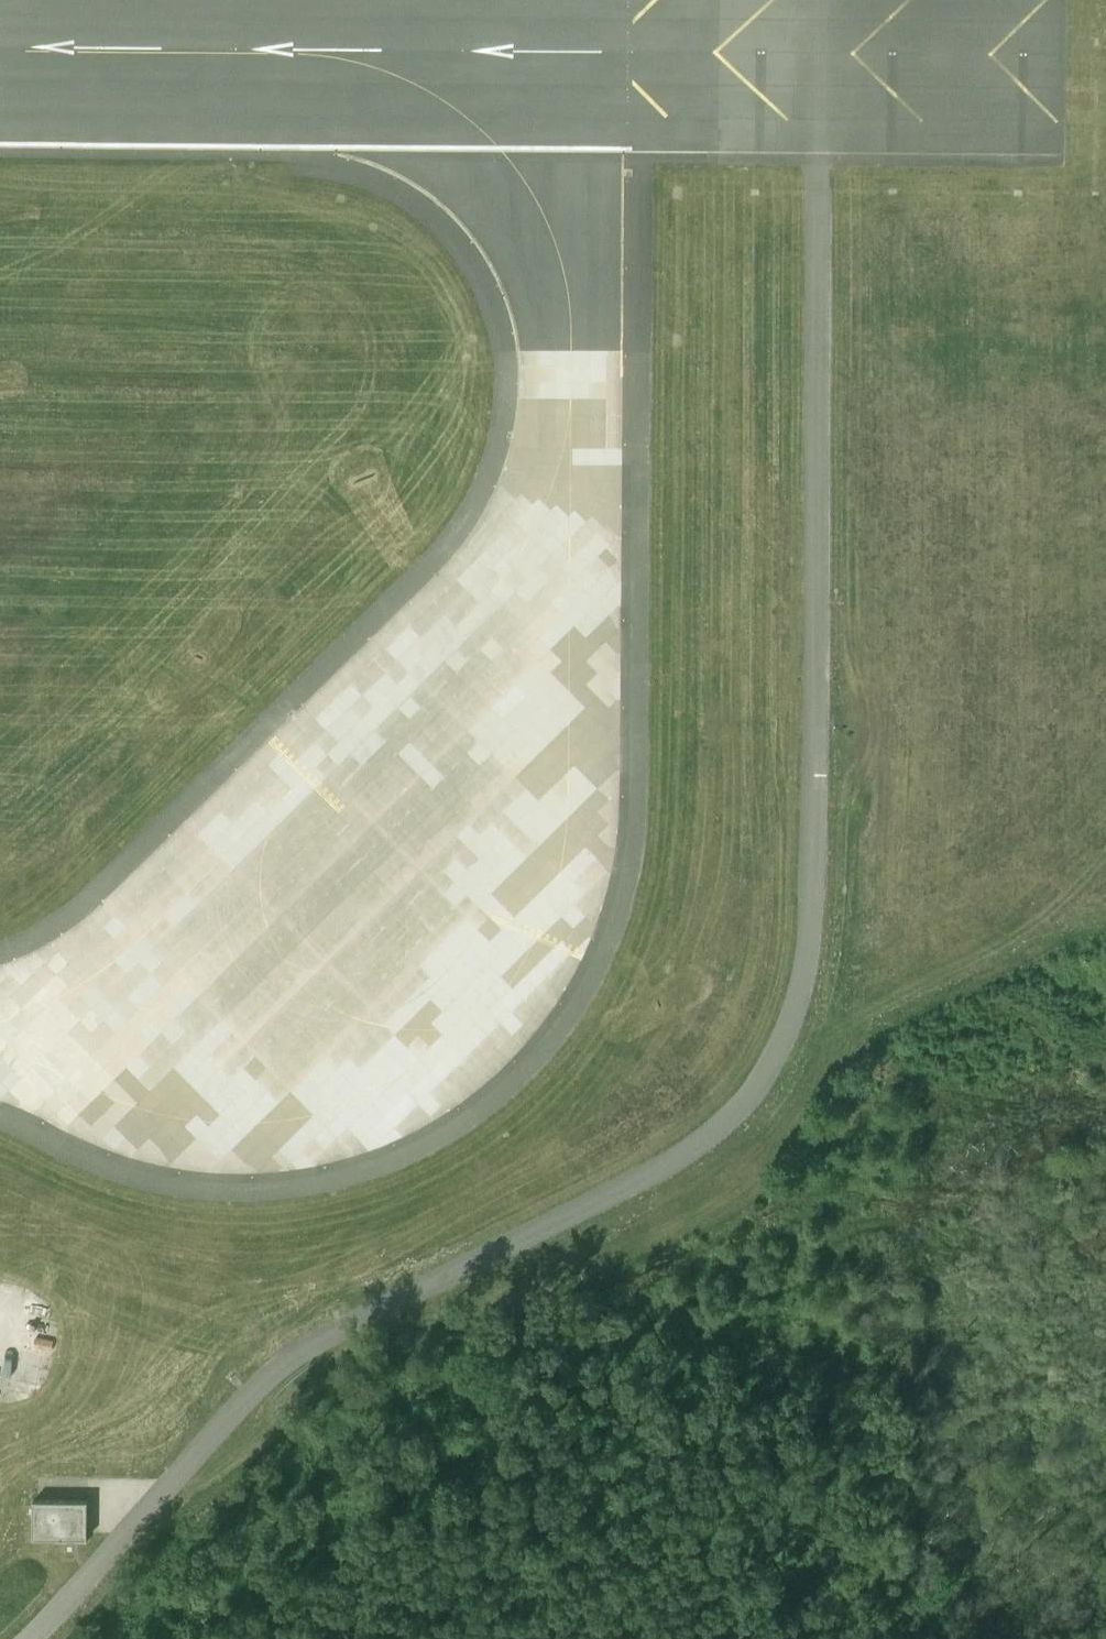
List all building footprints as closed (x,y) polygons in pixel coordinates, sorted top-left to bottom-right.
[(87,1501),(33,1500),(33,1537),(86,1538),(86,1532),(87,1501)]
